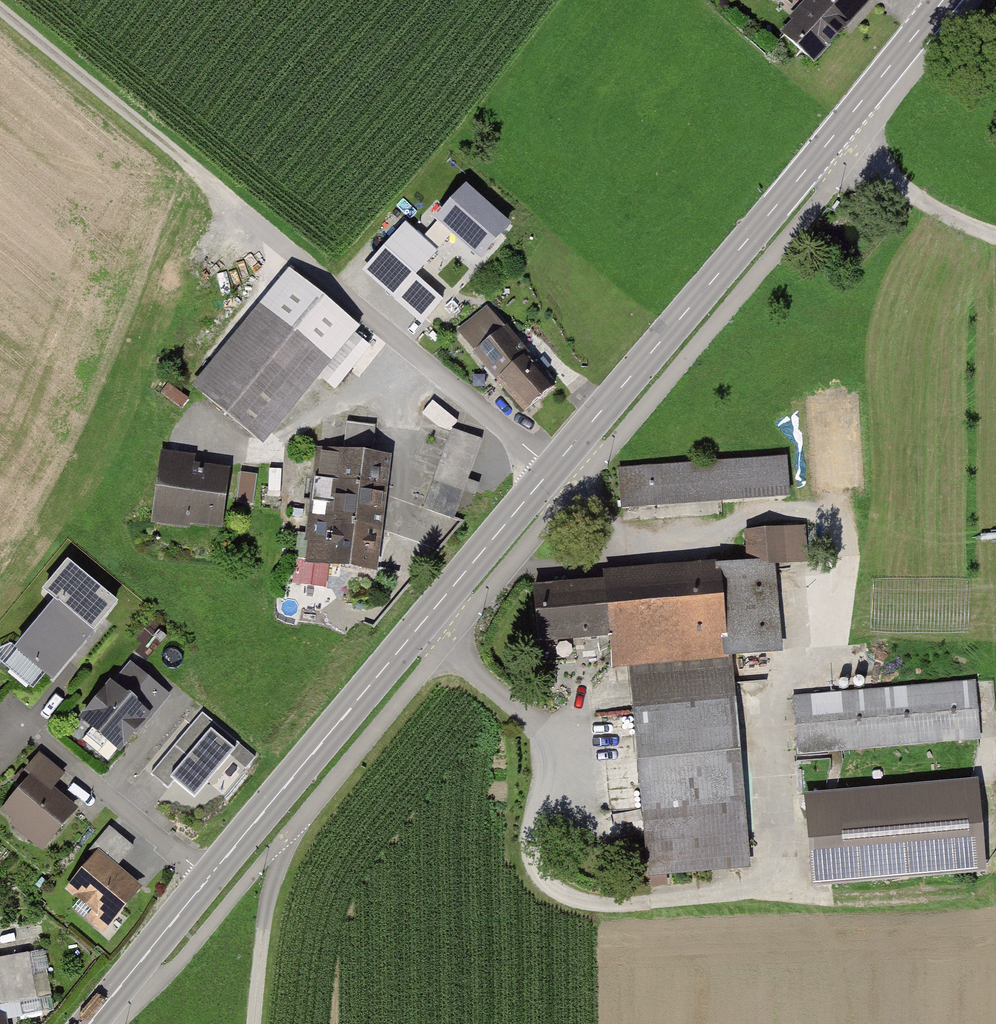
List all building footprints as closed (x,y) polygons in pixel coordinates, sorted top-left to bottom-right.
[(876,2),(875,0),(805,0),(780,26),(820,63),(876,2)] [(506,226),(466,191),(439,221),(479,257),(506,226)] [(410,228),(372,270),(426,319),(441,301),(414,277),(437,252),(410,228)] [(200,392),(255,436),(343,328),(289,284),(200,392)] [(461,333),(525,409),(553,386),(490,309),(461,333)] [(374,567),(387,456),(371,455),(375,426),(346,422),(343,451),(319,448),(309,539),(299,538),(296,558),(374,567)] [(482,438),(451,427),(424,507),(455,517),(482,438)] [(183,459),(165,456),(155,520),(188,525),(189,519),(218,524),(226,473),(181,467),(183,459)] [(783,457),(620,469),(622,508),(656,506),(655,501),(788,492),(786,457),(783,457)] [(253,504),(257,473),(241,471),(236,502),(253,504)] [(801,527),(749,531),(752,565),(769,563),(803,560),(801,527)] [(114,600),(66,560),(45,585),(93,625),(114,600)] [(716,575),(533,590),(537,639),(609,632),(612,665),(630,663),(724,655),(777,651),(769,563),(752,565),(715,568),(716,575)] [(50,677),(93,625),(56,594),(12,646),(50,677)] [(742,860),(724,655),(630,663),(648,869),(742,860)] [(79,719),(121,755),(173,695),(131,659),(79,719)] [(975,678),(792,692),(796,754),(980,740),(975,678)] [(240,742),(202,711),(151,773),(168,787),(174,779),(195,796),(240,742)] [(246,768),(255,756),(240,743),(230,755),(246,768)] [(64,772),(38,752),(27,765),(53,786),(64,772)] [(0,810),(0,814),(41,850),(77,809),(34,772),(0,810)] [(979,779),(801,794),(809,883),(986,868),(979,779)] [(134,846),(108,825),(93,844),(119,864),(134,846)] [(147,892),(100,849),(65,887),(112,930),(147,892)] [(0,957),(0,1006),(37,999),(28,952),(0,957)]
